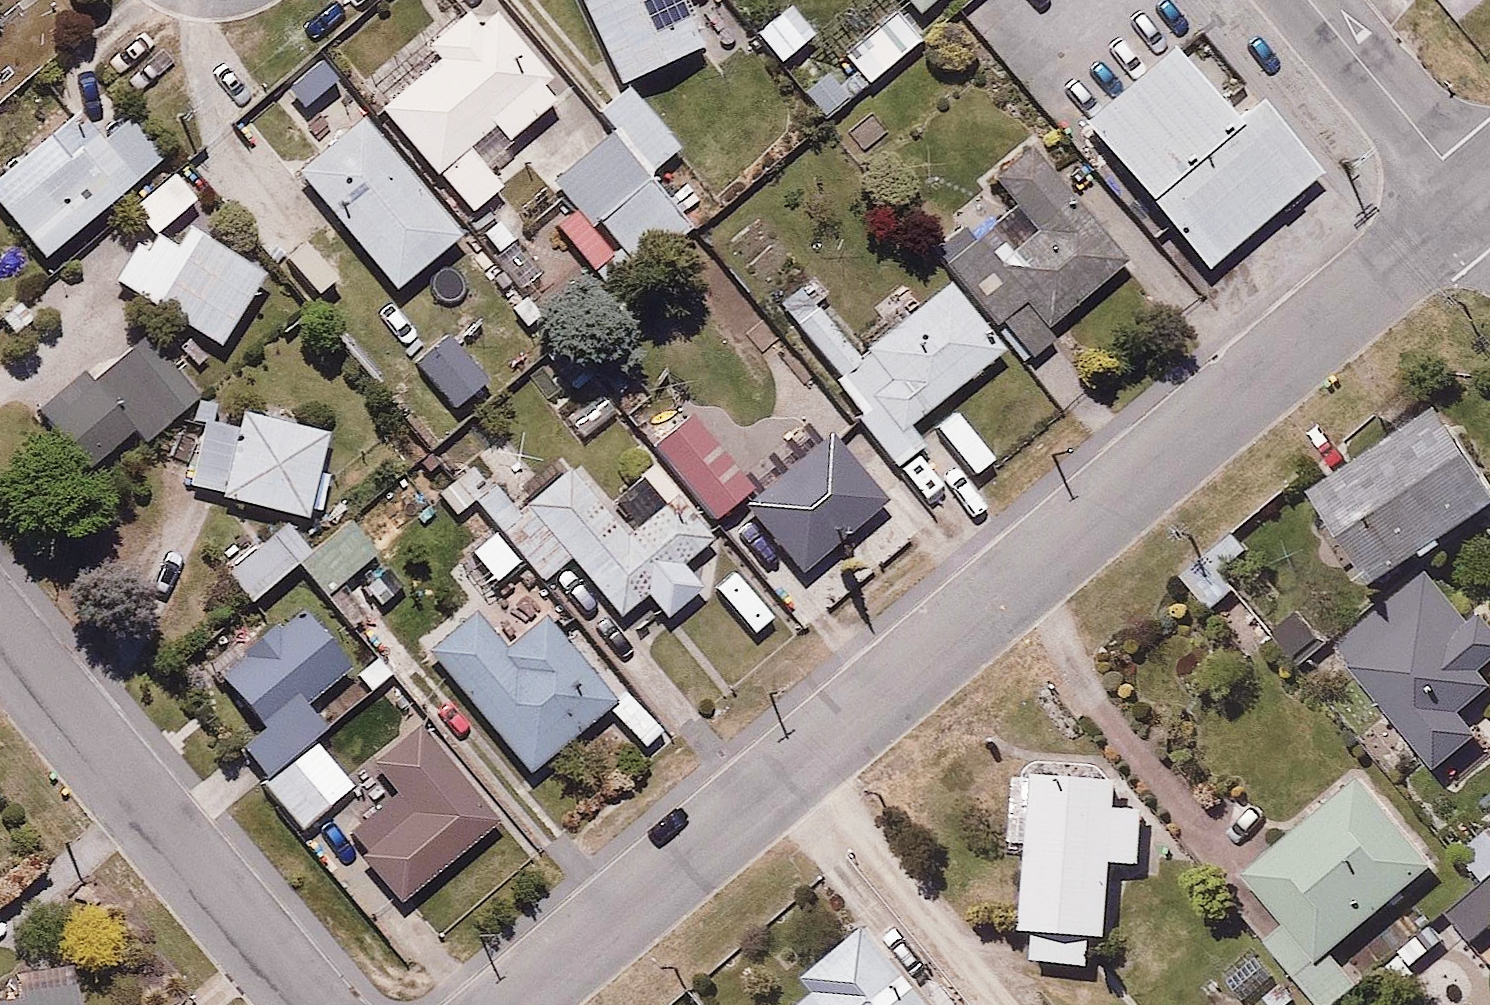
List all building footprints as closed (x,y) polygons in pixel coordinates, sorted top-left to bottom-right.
[(605,289),(689,217),(653,174),(595,108),(501,0),(461,0),(423,33),(439,51),(382,101),(474,207),(524,164),(564,211),(549,225),(605,289)] [(620,79),(702,45),(683,0),(587,0),(620,79)] [(873,84),(926,35),(894,0),(841,50),(873,84)] [(920,9),(930,0),(913,0),(920,9)] [(1237,134),(1165,52),(1079,126),(1209,275),(1319,180),(1260,113),(1237,134)] [(49,254),(167,151),(101,75),(15,151),(38,177),(6,205),(49,254)] [(627,80),(595,108),(653,174),(685,147),(627,80)] [(367,115),(303,168),(398,284),(462,231),(367,115)] [(1127,258),(1032,142),(926,228),(1021,344),(1127,258)] [(204,196),(176,160),(125,200),(143,223),(112,270),(223,343),(274,266),(188,209),(204,196)] [(916,418),(1005,346),(950,278),(922,301),(906,281),(872,309),(885,324),(863,342),(817,285),(778,317),(899,467),(933,440),(916,418)] [(450,333),(413,364),(453,410),(489,379),(450,333)] [(803,568),(887,501),(814,410),(743,468),(687,398),(643,433),(668,463),(715,521),(746,496),(803,568)] [(310,515),(326,427),(205,405),(190,493),(310,515)] [(1489,508),(1489,495),(1435,412),(1307,496),(1367,588),(1489,508)] [(507,434),(457,474),(543,582),(574,557),(622,617),(651,593),(669,616),(706,586),(687,562),(723,532),(715,521),(668,463),(616,505),(575,454),(543,480),(507,434)] [(381,548),(352,514),(313,548),(297,562),(354,627),(382,603),(355,571),(381,548)] [(297,562),(313,548),(287,519),(225,573),(251,602),(297,562)] [(1336,647),(1433,777),(1479,743),(1463,721),(1489,700),(1489,627),(1478,611),(1463,622),(1429,577),(1336,647)] [(354,663),(301,601),(220,669),(260,716),(236,737),(268,775),(314,735),(329,723),(310,700),(354,663)] [(473,609),(428,645),(529,770),(625,692),(558,609),(506,650),(473,609)] [(501,817),(420,719),(373,757),(400,789),(347,832),(401,899),(501,817)] [(357,785),(314,735),(268,775),(310,825),(357,785)] [(1238,848),(1286,917),(1269,929),(1322,1004),(1333,1004),(1367,981),(1337,937),(1440,866),(1366,759),(1238,848)] [(1121,799),(1121,770),(1010,772),(1011,838),(1028,838),(1030,967),(1096,966),(1096,933),(1120,933),(1119,857),(1142,856),(1141,799),(1121,799)] [(1489,931),(1489,820),(1464,843),(1489,872),(1446,910),(1475,944),(1489,931)] [(940,952),(911,976),(865,921),(800,975),(818,996),(807,1004),(984,1004),(940,952)] [(1412,986),(1428,1004),(1489,1004),(1489,981),(1459,945),(1412,986)] [(0,996),(0,1004),(46,1004),(43,990),(0,996)]
